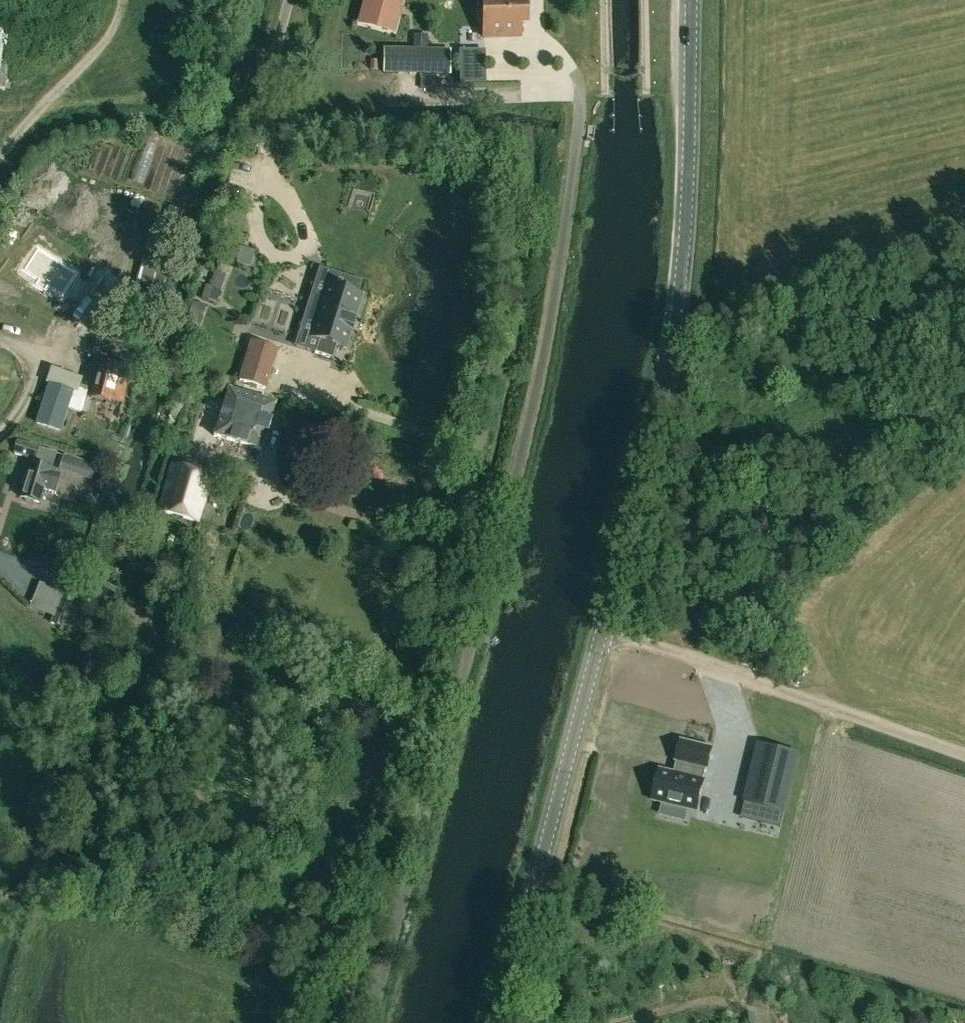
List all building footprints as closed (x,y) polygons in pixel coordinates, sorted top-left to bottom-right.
[(400,0),(367,0),(361,22),(392,30),(400,0)] [(526,23),(526,1),(519,1),(519,0),(482,0),(483,37),(520,36),(519,23),(526,23)] [(449,50),(383,50),(383,71),(449,71),(449,50)] [(483,50),(459,51),(460,83),(484,82),(483,50)] [(49,232),(31,254),(45,265),(41,270),(52,279),(56,274),(69,284),(87,262),(49,232)] [(150,293),(158,296),(161,296),(168,268),(166,268),(157,266),(150,293)] [(350,330),(352,330),(353,329),(351,328),(353,321),(355,322),(355,321),(353,320),(361,295),(358,294),(327,284),(310,338),(319,340),(315,353),(331,358),(331,359),(332,359),(336,346),(344,349),(350,330)] [(204,304),(196,302),(192,301),(184,332),(188,333),(196,335),(204,304)] [(294,336),(263,327),(258,343),(251,341),(238,381),(263,389),(275,352),(287,356),(294,336)] [(91,397),(109,402),(109,400),(121,402),(130,367),(100,359),(91,397)] [(260,451),(274,404),(227,389),(213,436),(260,451)] [(34,460),(33,464),(28,462),(22,482),(24,483),(20,497),(25,499),(26,501),(32,503),(34,501),(39,503),(43,489),(53,492),(58,474),(51,472),(56,453),(17,442),(14,454),(34,460)] [(91,479),(95,464),(84,461),(79,476),(91,479)] [(196,523),(210,476),(172,465),(159,512),(196,523)] [(50,624),(61,628),(70,605),(60,601),(50,624)] [(662,802),(688,808),(697,810),(704,777),(702,777),(705,767),(708,767),(713,746),(679,738),(674,759),(677,760),(674,770),(658,766),(651,799),(662,802)] [(759,741),(744,799),(783,809),(798,750),(759,741)]
